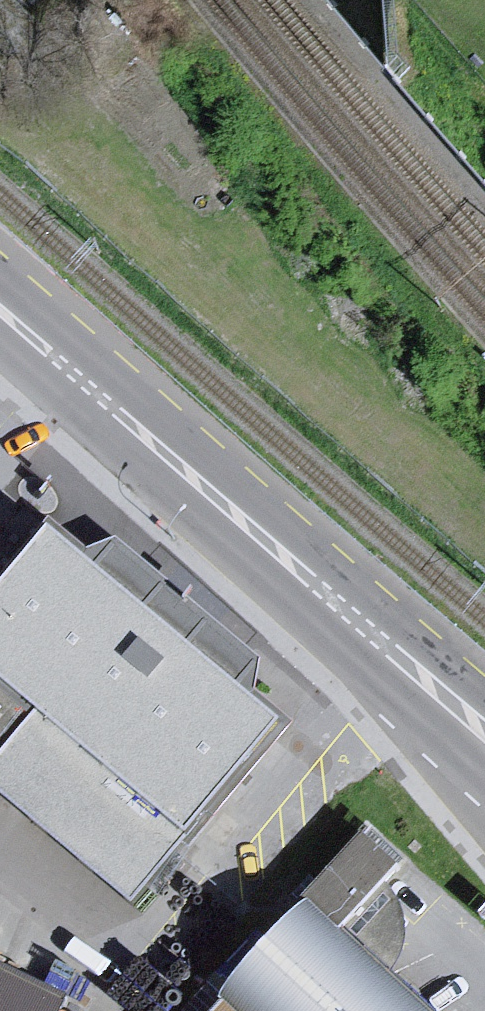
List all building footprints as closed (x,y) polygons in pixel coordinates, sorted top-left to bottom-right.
[(52,536),(0,597),(0,763),(2,764),(0,767),(0,789),(144,910),(291,735),(52,536)] [(0,912),(0,1010),(71,1010),(96,961),(0,912)] [(315,916),(227,1010),(228,1010),(418,1010),(315,916)]
